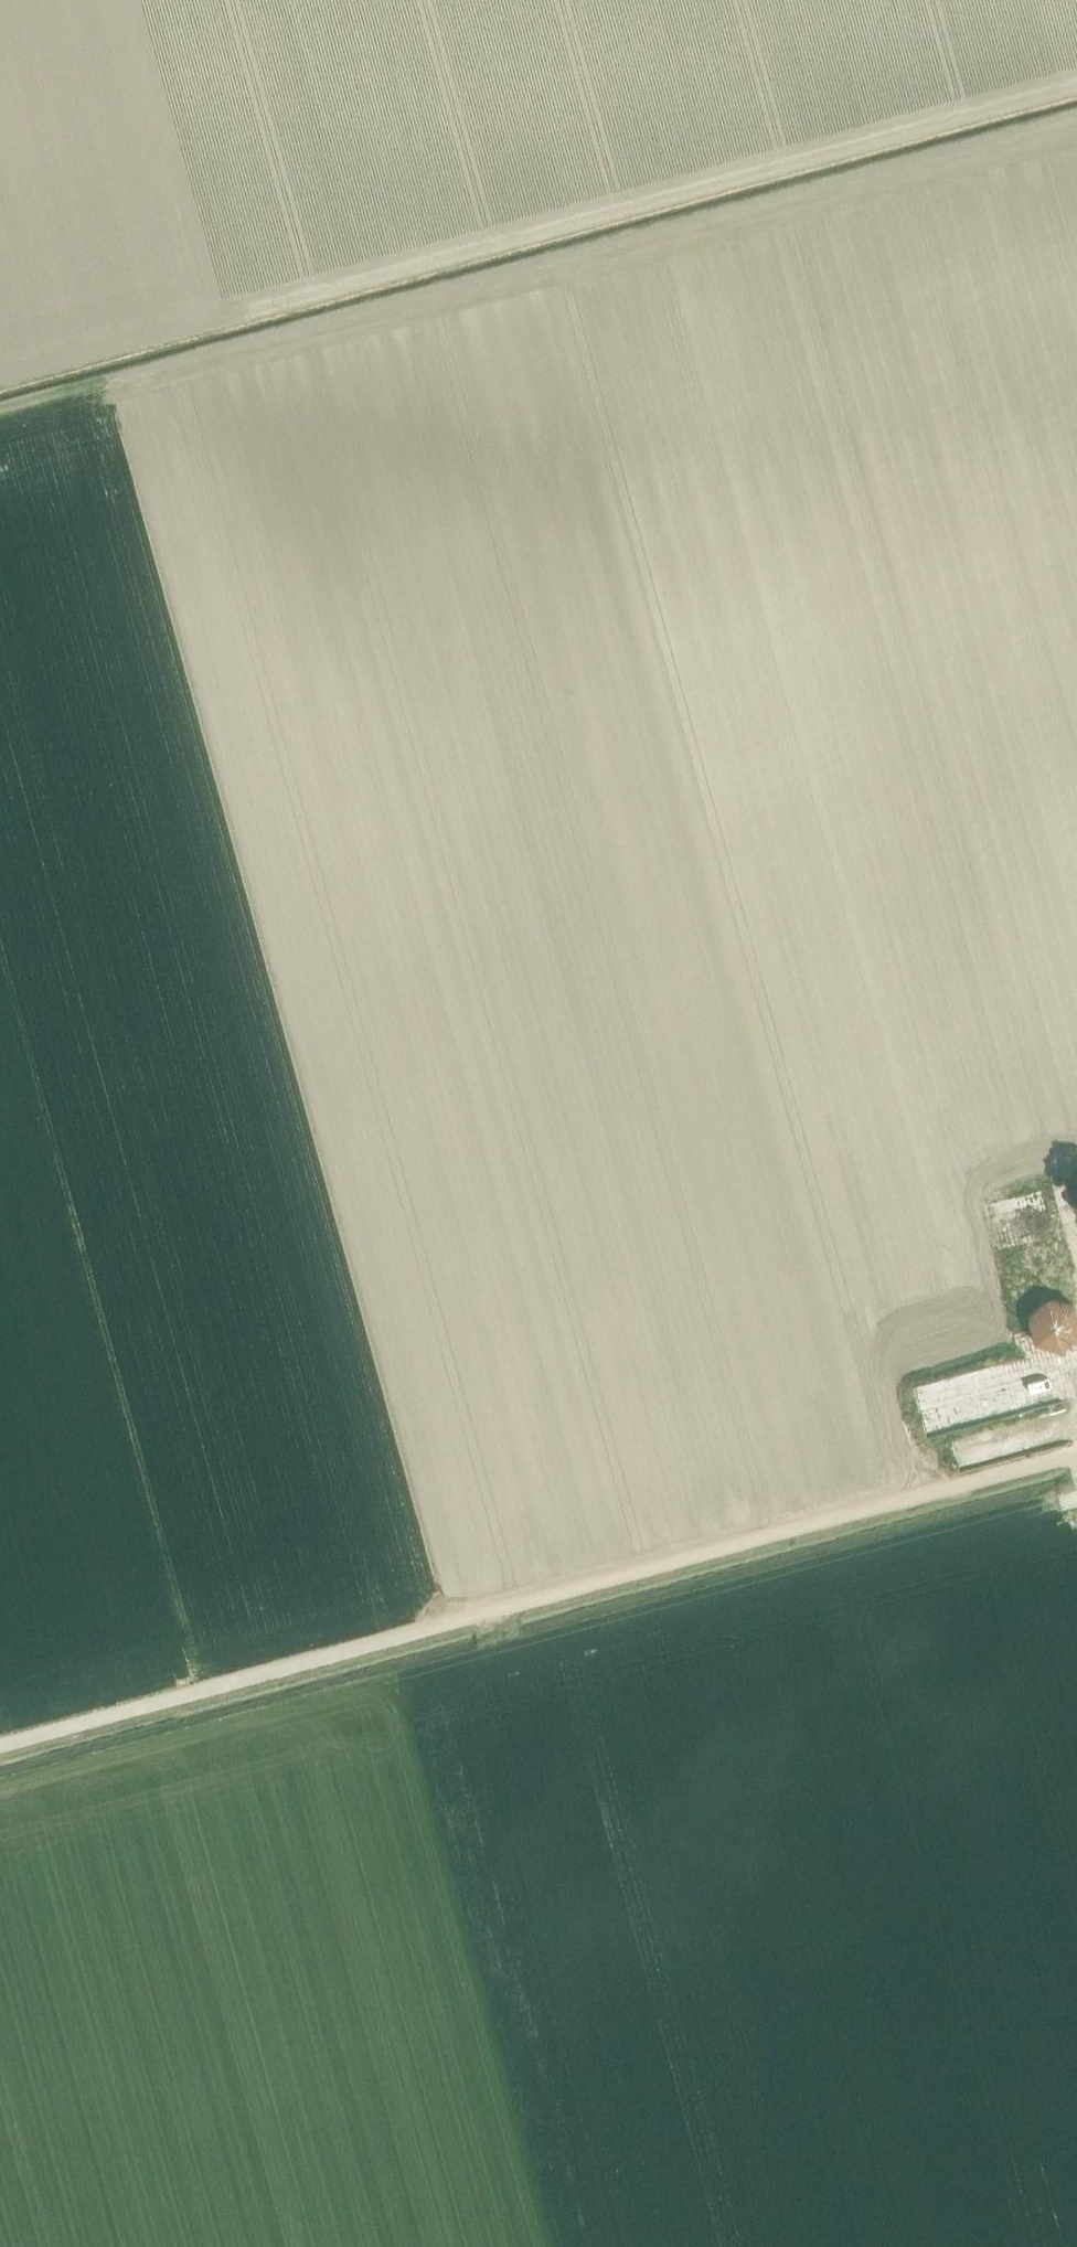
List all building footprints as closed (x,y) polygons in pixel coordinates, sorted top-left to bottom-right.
[(1020,1192),(973,1201),(979,1230),(1026,1220),(1020,1192)] [(1044,1331),(1050,1343),(1069,1333),(1043,1282),(1005,1301),(1025,1340),(1044,1331)] [(1013,1415),(939,1431),(946,1464),(1020,1447),(1013,1415)]
